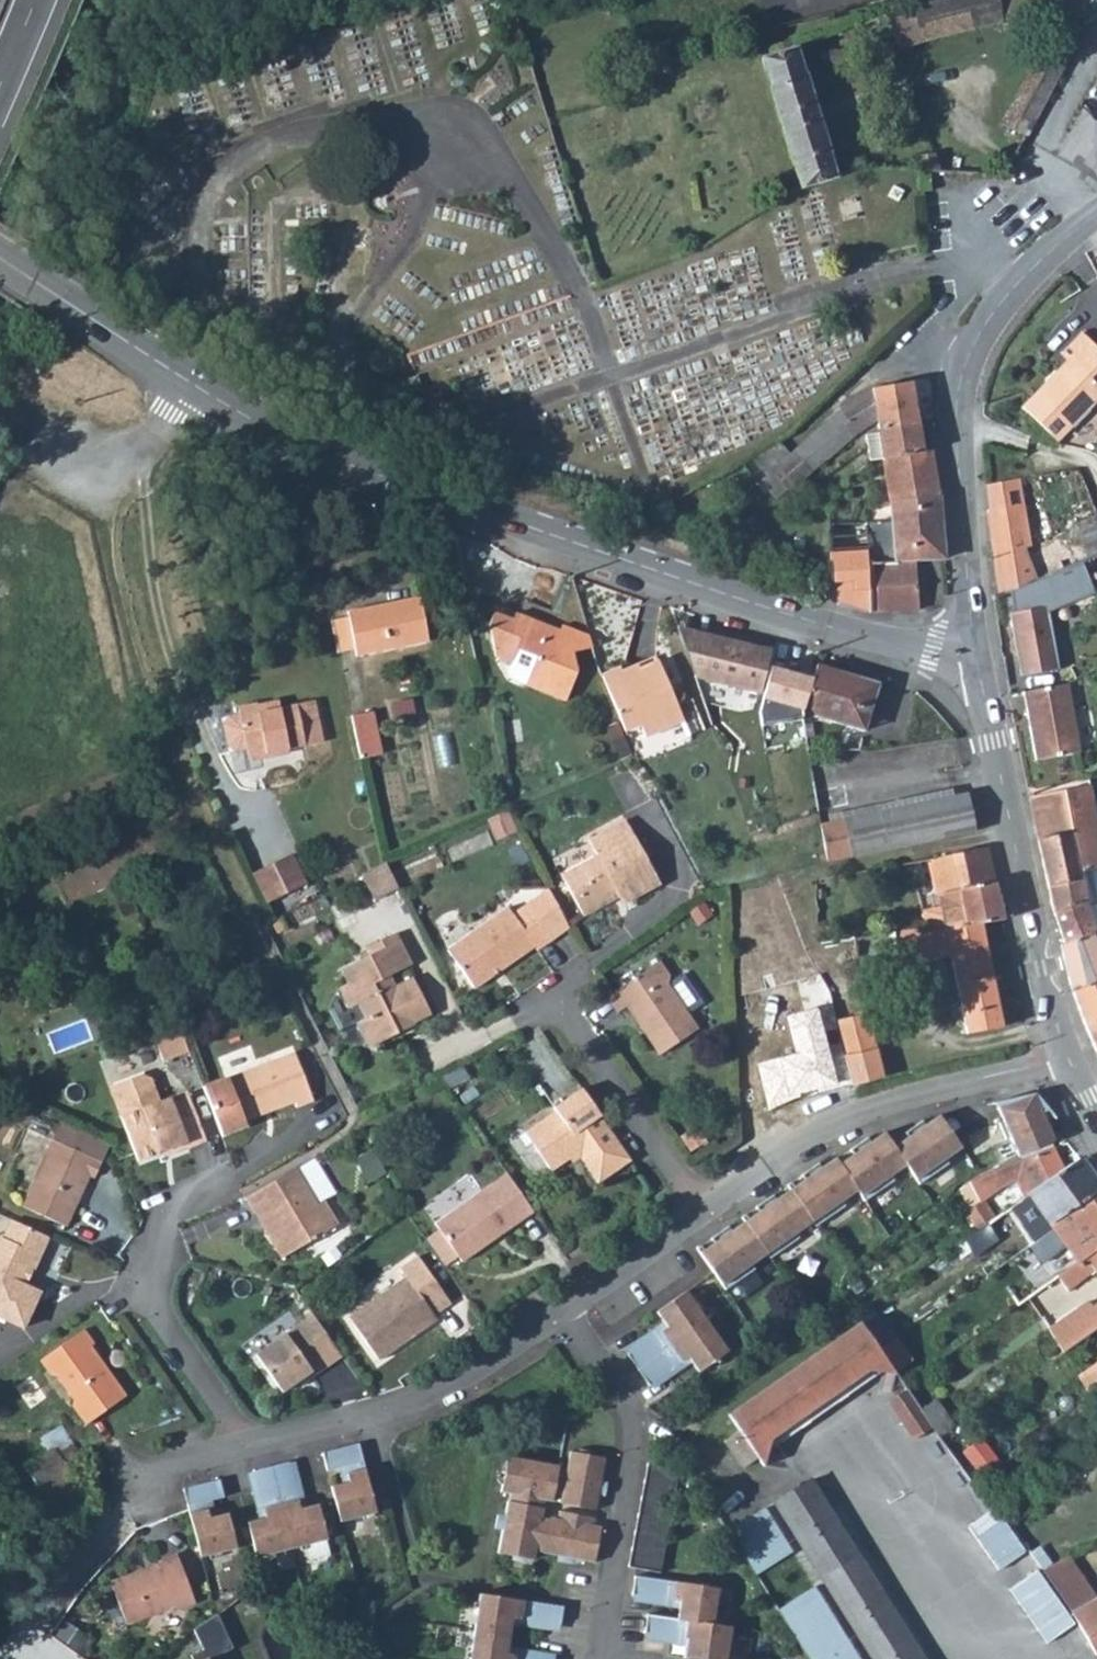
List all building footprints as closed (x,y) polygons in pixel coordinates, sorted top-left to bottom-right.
[(901,47),(954,33),(945,0),(929,0),(916,3),(913,3),(916,11),(892,19),(901,47)] [(954,33),(1083,0),(945,0),(954,33)] [(1051,34),(1032,69),(1057,82),(1075,47),(1051,34)] [(797,161),(805,184),(806,187),(840,176),(839,174),(831,149),(833,148),(808,74),(807,74),(798,47),(796,47),(793,40),(771,47),(773,54),(765,58),(773,83),(771,85),(795,162),(797,161)] [(1032,69),(1016,98),(1040,112),(1057,82),(1032,69)] [(1016,98),(1004,122),(1028,135),(1040,112),(1016,98)] [(922,154),(921,170),(936,171),(935,151),(922,154)] [(933,175),(918,175),(919,185),(934,185),(933,175)] [(1021,405),(1057,441),(1096,400),(1096,346),(1081,330),(1061,351),(1064,354),(1070,362),(1065,368),(1059,365),(1021,405)] [(414,375),(404,379),(407,386),(416,383),(414,375)] [(842,404),(789,451),(791,454),(794,453),(809,471),(824,459),(853,433),(875,419),(876,428),(917,420),(911,380),(871,386),(842,404)] [(432,426),(425,405),(415,409),(423,430),(432,426)] [(864,434),(867,452),(868,458),(881,456),(882,459),(921,451),(917,420),(876,428),(877,432),(864,434)] [(921,451),(882,459),(889,501),(939,494),(937,478),(933,449),(921,451)] [(1020,475),(986,482),(990,510),(986,511),(998,593),(1041,577),(1064,567),(1053,538),(1027,550),(1025,545),(1031,543),(1020,475)] [(939,494),(889,501),(889,519),(893,560),(916,560),(945,559),(939,494)] [(1074,522),(1088,557),(1096,553),(1096,511),(1074,522)] [(828,561),(825,596),(876,611),(918,609),(916,560),(893,560),(889,519),(827,520),(828,561)] [(1064,567),(1041,577),(1048,601),(1084,589),(1075,563),(1064,567)] [(410,642),(429,638),(420,593),(349,609),(358,654),(410,642)] [(588,632),(562,622),(560,628),(497,603),(489,623),(496,654),(513,661),(509,671),(512,676),(567,698),(579,670),(574,649),(592,644),(588,632)] [(1046,606),(1008,613),(1019,674),(1057,668),(1046,606)] [(701,674),(761,688),(767,664),(771,648),(713,634),(701,674)] [(602,674),(625,730),(641,724),(646,736),(669,726),(664,713),(664,709),(677,704),(657,655),(623,669),(622,666),(602,674)] [(803,709),(865,728),(879,681),(817,662),(813,677),(803,709)] [(813,677),(767,664),(761,688),(759,697),(803,709),(813,677)] [(1067,681),(1021,689),(1034,758),(1080,751),(1067,681)] [(394,715),(417,710),(414,697),(391,701),(394,715)] [(257,710),(256,705),(255,701),(235,705),(237,714),(225,716),(221,723),(226,747),(233,751),(244,748),(246,757),(321,740),(311,699),(257,710)] [(669,726),(684,720),(677,704),(664,709),(664,713),(669,726)] [(1096,739),(1096,735),(1094,707),(1078,709),(1082,740),(1096,739)] [(351,714),(360,757),(384,752),(375,709),(351,714)] [(1028,794),(1052,910),(1053,912),(1084,898),(1096,928),(1096,826),(1089,784),(1028,794)] [(968,794),(821,825),(829,860),(975,829),(968,794)] [(612,898),(610,894),(619,890),(621,894),(625,902),(659,885),(626,819),(595,835),(604,852),(562,874),(582,914),(612,898)] [(987,844),(952,852),(960,902),(943,906),(923,910),(926,926),(946,923),(960,922),(962,925),(981,923),(1002,920),(991,862),(987,844)] [(933,856),(943,906),(960,902),(952,852),(933,856)] [(285,857),(265,867),(279,897),(299,887),(285,857)] [(383,863),(360,875),(364,883),(370,880),(378,895),(395,886),(383,863)] [(446,948),(472,987),(499,969),(531,946),(535,950),(570,927),(550,888),(510,915),(506,908),(446,948)] [(612,898),(621,894),(619,890),(610,894),(612,898)] [(1084,898),(1053,912),(1064,941),(1090,931),(1096,928),(1084,898)] [(854,936),(856,958),(894,952),(895,962),(951,954),(957,981),(993,974),(981,923),(962,925),(960,922),(946,923),(926,926),(854,936)] [(1059,943),(1073,990),(1096,981),(1096,947),(1090,931),(1064,941),(1059,943)] [(382,984),(407,970),(391,938),(362,954),(366,961),(341,975),(348,989),(336,995),(346,1015),(358,1009),(368,1027),(357,1033),(370,1055),(396,1040),(394,1035),(406,1028),(408,1029),(428,1018),(410,982),(391,992),(385,991),(382,984)] [(609,994),(620,1011),(629,1005),(660,1051),(696,1027),(666,982),(666,970),(658,961),(609,994)] [(957,981),(968,1033),(1003,1025),(993,974),(957,981)] [(1073,990),(1087,1023),(1096,1020),(1096,981),(1073,990)] [(818,1010),(786,1015),(794,1055),(758,1064),(770,1111),(798,1099),(797,1095),(816,1089),(817,1093),(837,1085),(818,1010)] [(836,1020),(849,1072),(852,1083),(884,1076),(866,1011),(836,1020)] [(1087,1023),(1096,1048),(1096,1020),(1087,1023)] [(180,1029),(154,1039),(162,1059),(188,1049),(180,1029)] [(247,1126),(245,1119),(293,1099),(296,1106),(313,1100),(294,1051),(203,1087),(222,1136),(247,1126)] [(460,1064),(440,1074),(447,1088),(467,1079),(460,1064)] [(112,1092),(138,1160),(187,1140),(189,1146),(206,1140),(187,1090),(160,1100),(151,1077),(142,1072),(116,1083),(112,1092)] [(579,1085),(549,1107),(550,1109),(521,1131),(548,1169),(574,1151),(583,1163),(595,1180),(628,1156),(616,1139),(607,1125),(579,1085)] [(996,1104),(1003,1122),(996,1124),(1004,1143),(1011,1140),(1017,1156),(1053,1141),(1041,1114),(1049,1110),(1047,1101),(1040,1097),(1036,1097),(1027,1097),(996,1104)] [(697,1251),(713,1274),(726,1293),(753,1273),(750,1269),(768,1257),(771,1262),(799,1243),(796,1237),(812,1225),(816,1230),(845,1210),(841,1205),(859,1193),(866,1204),(895,1184),(892,1179),(908,1168),(921,1186),(950,1165),(947,1161),(962,1150),(940,1118),(925,1128),(915,1135),(912,1131),(904,1137),(906,1141),(899,1146),(897,1144),(893,1147),(885,1136),(871,1145),(860,1153),(857,1148),(850,1153),(853,1158),(844,1165),(839,1159),(821,1172),(810,1180),(806,1174),(800,1179),(803,1183),(793,1190),(790,1186),(786,1189),(790,1193),(776,1203),(765,1211),(762,1207),(755,1212),(758,1216),(751,1221),(748,1218),(742,1221),(745,1225),(731,1235),(720,1242),(717,1237),(709,1243),(712,1248),(704,1253),(701,1249),(697,1251)] [(109,1142),(61,1119),(53,1135),(102,1158),(109,1142)] [(912,1131),(915,1135),(925,1128),(923,1124),(912,1131)] [(21,1202),(65,1223),(90,1172),(94,1174),(102,1158),(53,1135),(46,1150),(48,1159),(41,1175),(36,1173),(21,1202)] [(369,1139),(352,1148),(363,1170),(380,1161),(369,1139)] [(857,1148),(860,1153),(871,1145),(868,1140),(857,1148)] [(970,1180),(976,1191),(980,1199),(983,1197),(1001,1185),(1015,1180),(1024,1192),(1064,1165),(1054,1145),(984,1172),(970,1180)] [(247,1194),(261,1215),(267,1211),(271,1217),(266,1221),(286,1252),(341,1215),(324,1191),(334,1185),(312,1149),(295,1161),(247,1194)] [(975,1255),(1016,1228),(1015,1225),(1038,1208),(1046,1220),(1036,1228),(1041,1235),(1051,1227),(1049,1223),(1096,1187),(1096,1182),(1076,1157),(1064,1165),(1024,1192),(1026,1196),(995,1216),(978,1227),(963,1237),(975,1255)] [(806,1174),(810,1180),(821,1172),(818,1167),(806,1174)] [(432,1218),(437,1226),(454,1251),(459,1257),(530,1207),(503,1169),(432,1218)] [(970,1180),(959,1188),(964,1198),(976,1191),(970,1180)] [(1056,1274),(1096,1245),(1096,1187),(1049,1223),(1051,1227),(1067,1250),(1032,1276),(1005,1282),(1017,1303),(1056,1274)] [(966,1208),(978,1227),(995,1216),(983,1197),(980,1199),(966,1208)] [(762,1207),(765,1211),(776,1203),(773,1199),(762,1207)] [(261,1215),(266,1221),(271,1217),(267,1211),(261,1215)] [(5,1234),(0,1231),(0,1316),(22,1326),(39,1289),(27,1284),(31,1274),(26,1272),(29,1266),(34,1268),(49,1236),(12,1219),(5,1234)] [(424,1235),(441,1260),(454,1251),(437,1226),(424,1235)] [(717,1237),(720,1242),(731,1235),(728,1230),(717,1237)] [(952,1245),(964,1263),(975,1255),(963,1237),(952,1245)] [(1067,1289),(1096,1269),(1096,1271),(1096,1245),(1056,1274),(1067,1289)] [(410,1338),(408,1335),(417,1328),(419,1332),(435,1322),(432,1317),(450,1305),(418,1257),(400,1268),(406,1276),(347,1315),(377,1360),(410,1338)] [(31,1274),(34,1268),(29,1266),(26,1272),(31,1274)] [(853,1310),(860,1320),(878,1347),(902,1330),(889,1310),(897,1304),(886,1288),(853,1310)] [(626,1352),(637,1369),(647,1383),(684,1358),(689,1365),(696,1375),(727,1354),(686,1292),(655,1312),(660,1320),(664,1326),(626,1352)] [(1060,1348),(1096,1321),(1096,1310),(1093,1304),(1047,1325),(1060,1348)] [(622,1345),(626,1352),(664,1326),(660,1320),(637,1335),(622,1345)] [(743,1429),(762,1456),(777,1445),(770,1436),(883,1354),(878,1347),(860,1320),(746,1403),(757,1419),(743,1429)] [(281,1391),(310,1371),(312,1375),(328,1364),(299,1321),(255,1353),(281,1391)] [(37,1358),(45,1370),(54,1372),(72,1397),(71,1404),(84,1420),(124,1391),(88,1342),(91,1339),(81,1325),(37,1358)] [(410,1338),(419,1332),(417,1328),(408,1335),(410,1338)] [(647,1383),(651,1390),(666,1380),(689,1365),(684,1358),(647,1383)] [(1096,1382),(1096,1361),(1078,1374),(1087,1389),(1096,1382)] [(1089,1410),(1096,1404),(1096,1382),(1087,1389),(1089,1392),(1081,1399),(1089,1410)] [(914,1435),(931,1423),(920,1407),(905,1386),(888,1398),(914,1435)] [(931,1423),(938,1433),(950,1425),(953,1422),(935,1397),(920,1407),(931,1423)] [(938,1433),(950,1449),(961,1440),(950,1425),(938,1433)] [(324,1450),(328,1469),(340,1466),(347,1464),(350,1480),(344,1482),(333,1485),(341,1521),(377,1512),(360,1441),(324,1450)] [(54,1450),(26,1468),(65,1527),(93,1510),(54,1450)] [(498,1493),(507,1495),(520,1497),(519,1506),(506,1503),(497,1553),(531,1559),(532,1552),(534,1541),(542,1542),(540,1553),(593,1562),(600,1527),(592,1525),(593,1518),(557,1511),(555,1520),(546,1518),(544,1529),(536,1527),(539,1509),(531,1508),(533,1499),(549,1502),(551,1495),(560,1497),(559,1503),(595,1509),(603,1457),(568,1450),(565,1466),(564,1474),(555,1473),(557,1464),(506,1456),(498,1493)] [(289,1459),(301,1506),(308,1504),(297,1457),(289,1459)] [(248,1519),(257,1555),(292,1546),(327,1537),(319,1501),(308,1504),(301,1506),(289,1459),(256,1468),(266,1514),(258,1517),(248,1519)] [(628,1568),(658,1573),(662,1556),(679,1467),(648,1461),(645,1478),(635,1534),(632,1551),(628,1568)] [(340,1466),(344,1482),(350,1480),(347,1464),(340,1466)] [(555,1473),(564,1474),(565,1466),(557,1464),(555,1473)] [(247,1470),(258,1517),(266,1514),(256,1468),(247,1470)] [(183,1485),(189,1508),(200,1555),(236,1545),(228,1509),(216,1513),(208,1515),(205,1499),(212,1498),(224,1495),(219,1477),(183,1485)] [(875,1658),(926,1658),(811,1477),(775,1499),(788,1520),(875,1658)] [(506,1503),(519,1506),(520,1497),(507,1495),(506,1503)] [(212,1498),(205,1499),(208,1515),(216,1513),(212,1498)] [(729,1528),(754,1569),(789,1547),(764,1506),(729,1528)] [(532,1552),(540,1553),(542,1542),(534,1541),(532,1552)] [(139,1567),(110,1577),(124,1617),(174,1599),(176,1603),(195,1596),(177,1549),(161,1555),(163,1558),(165,1563),(141,1571),(139,1567)] [(1041,1567),(1070,1608),(1095,1594),(1066,1553),(1041,1567)] [(139,1567),(141,1571),(165,1563),(163,1558),(139,1567)] [(732,1642),(726,1641),(729,1625),(709,1622),(714,1586),(634,1575),(630,1595),(649,1598),(676,1602),(675,1610),(674,1618),(647,1613),(644,1632),(670,1636),(685,1638),(684,1647),(691,1647),(689,1658),(693,1658),(729,1658),(732,1642)] [(780,1610),(810,1658),(859,1658),(815,1588),(780,1610)] [(505,1654),(507,1646),(511,1625),(512,1619),(557,1625),(560,1607),(494,1596),(477,1593),(471,1629),(467,1658),(539,1658),(505,1654)] [(1095,1594),(1070,1608),(1094,1651),(1096,1650),(1096,1593),(1095,1594)] [(648,1606),(675,1610),(676,1602),(649,1598),(648,1606)] [(207,1657),(233,1646),(217,1611),(193,1627),(202,1648),(190,1652),(193,1658),(208,1658),(207,1657)] [(511,1625),(556,1632),(557,1625),(512,1619),(511,1625)] [(669,1644),(684,1647),(685,1638),(670,1636),(669,1644)] [(539,1658),(552,1658),(553,1653),(507,1646),(505,1654),(539,1658)] [(683,1658),(689,1658),(691,1647),(684,1647),(683,1658)]
